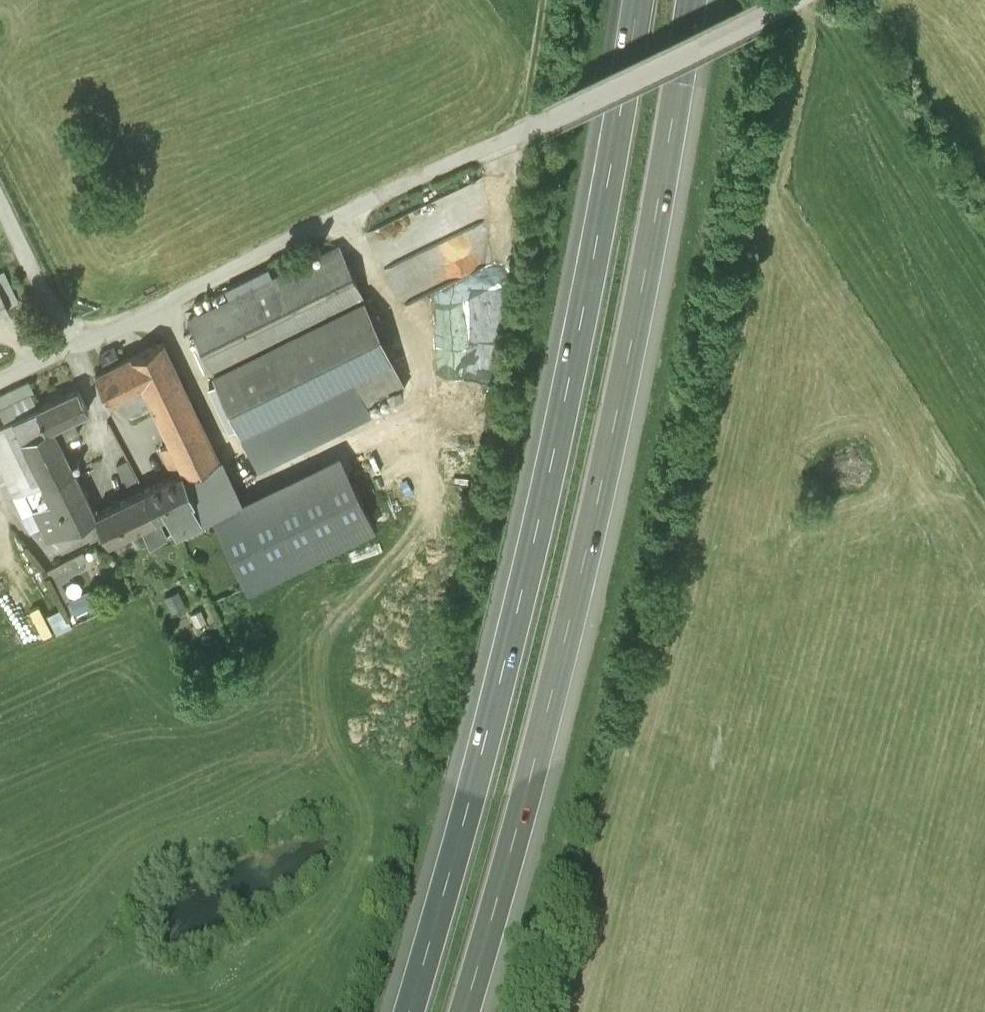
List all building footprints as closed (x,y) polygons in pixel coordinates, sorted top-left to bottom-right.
[(402,299),(480,268),(475,255),(461,260),(451,237),(387,262),(402,299)] [(338,242),(189,315),(239,421),(242,420),(257,450),(366,393),(368,397),(402,379),(363,298),(365,297),(338,242)] [(184,468),(193,496),(229,479),(162,339),(95,372),(108,399),(120,393),(131,415),(154,405),(172,442),(184,468)] [(13,418),(36,407),(38,406),(31,393),(35,391),(30,381),(0,394),(0,408),(6,405),(13,418)] [(38,406),(36,407),(46,428),(52,425),(72,416),(88,408),(78,387),(38,406)] [(13,418),(21,436),(44,483),(74,468),(60,441),(52,425),(46,428),(36,407),(13,418)] [(80,432),(72,416),(52,425),(60,441),(80,432)] [(44,483),(21,436),(13,418),(0,424),(0,480),(7,495),(11,493),(44,483)] [(160,447),(173,473),(184,468),(172,442),(160,447)] [(339,451),(239,499),(213,512),(248,584),(374,524),(339,451)] [(116,462),(126,482),(137,477),(126,457),(116,462)] [(95,514),(74,468),(44,483),(51,499),(32,507),(40,525),(46,537),(95,514)] [(173,473),(143,487),(156,513),(165,509),(174,528),(175,530),(203,517),(193,496),(184,468),(173,473)] [(239,499),(229,479),(193,496),(203,517),(213,512),(239,499)] [(44,483),(11,493),(20,514),(30,530),(40,525),(32,507),(51,499),(44,483)] [(150,540),(174,528),(165,509),(156,513),(143,487),(95,510),(108,536),(140,521),(150,540)] [(77,612),(102,601),(81,551),(56,561),(77,612)]
